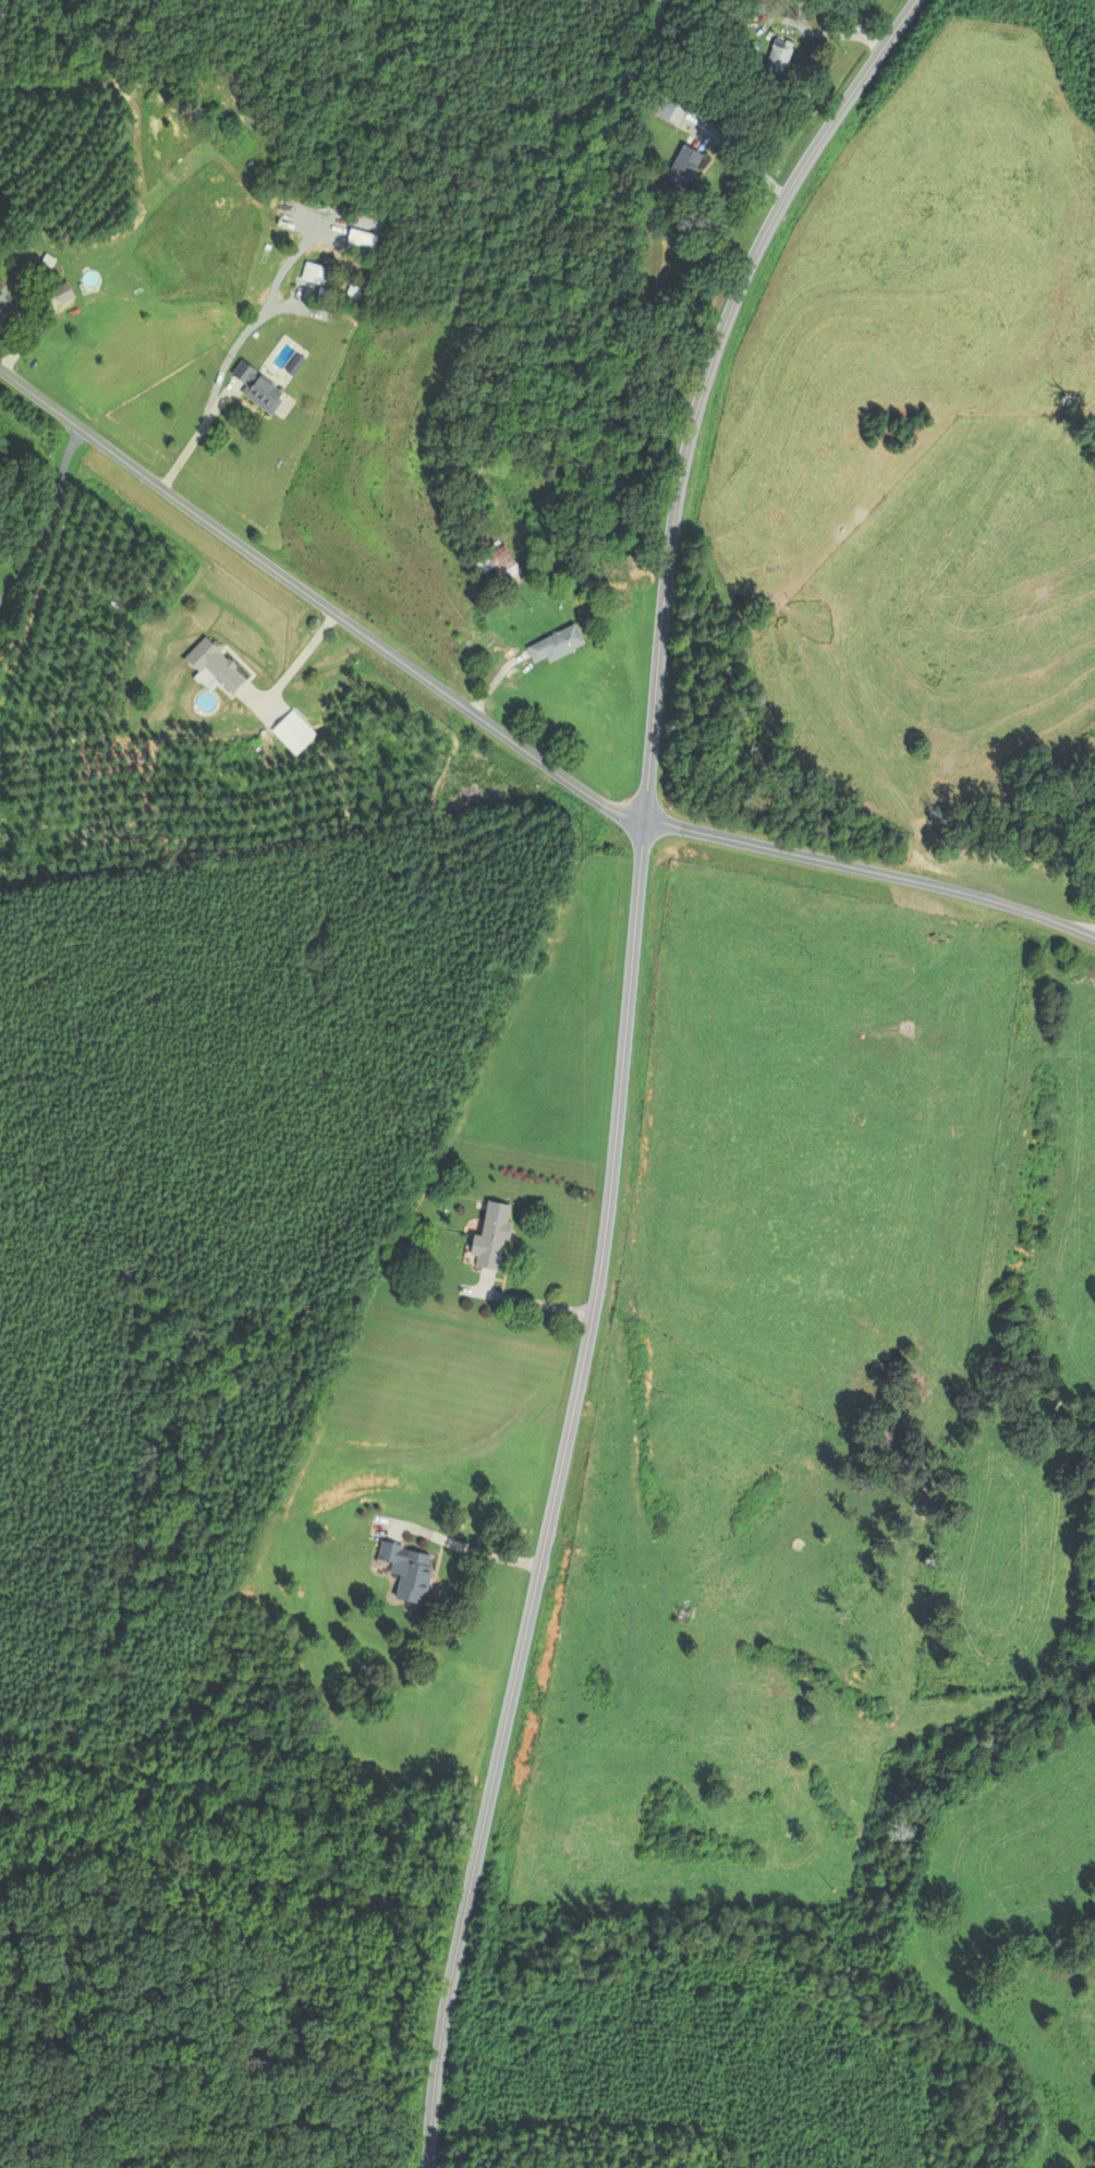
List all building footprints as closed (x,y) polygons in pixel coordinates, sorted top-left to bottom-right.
[(764,67),(782,76),(795,48),(777,39),(764,67)] [(691,107),(665,92),(654,111),(679,126),(691,107)] [(684,193),(704,156),(683,144),(663,181),(684,193)] [(328,268),(306,262),(300,280),(323,286),(328,268)] [(50,263),(31,263),(31,272),(50,272),(50,263)] [(16,305),(0,285),(0,318),(16,305)] [(240,395),(271,415),(285,393),(238,363),(229,376),(246,386),(240,395)] [(476,563),(482,574),(492,568),(503,586),(522,574),(505,546),(476,563)] [(547,663),(583,646),(574,625),(524,648),(533,665),(545,659),(547,663)] [(202,668),(228,694),(244,678),(202,637),(181,659),(196,674),(202,668)] [(508,1205),(485,1201),(479,1236),(471,1234),(468,1255),(475,1256),(473,1268),(497,1271),(508,1205)] [(428,1604),(437,1552),(386,1543),(383,1560),(406,1564),(400,1599),(428,1604)]
